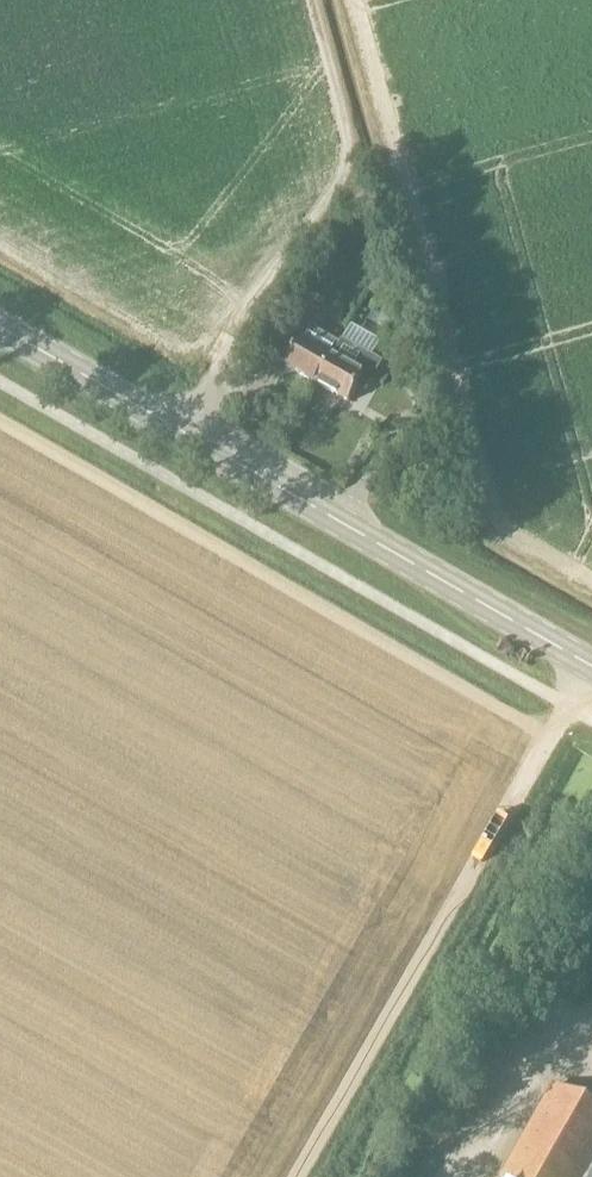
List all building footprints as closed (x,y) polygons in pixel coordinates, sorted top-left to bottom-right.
[(342,340),(340,345),(292,318),(270,358),(317,385),(343,341),(342,340)] [(346,320),(339,335),(368,350),(376,334),(346,320)] [(365,395),(383,364),(343,341),(317,385),(349,403),(357,390),(365,395)] [(552,1087),(501,1176),(591,1176),(591,1110),(552,1087)]
